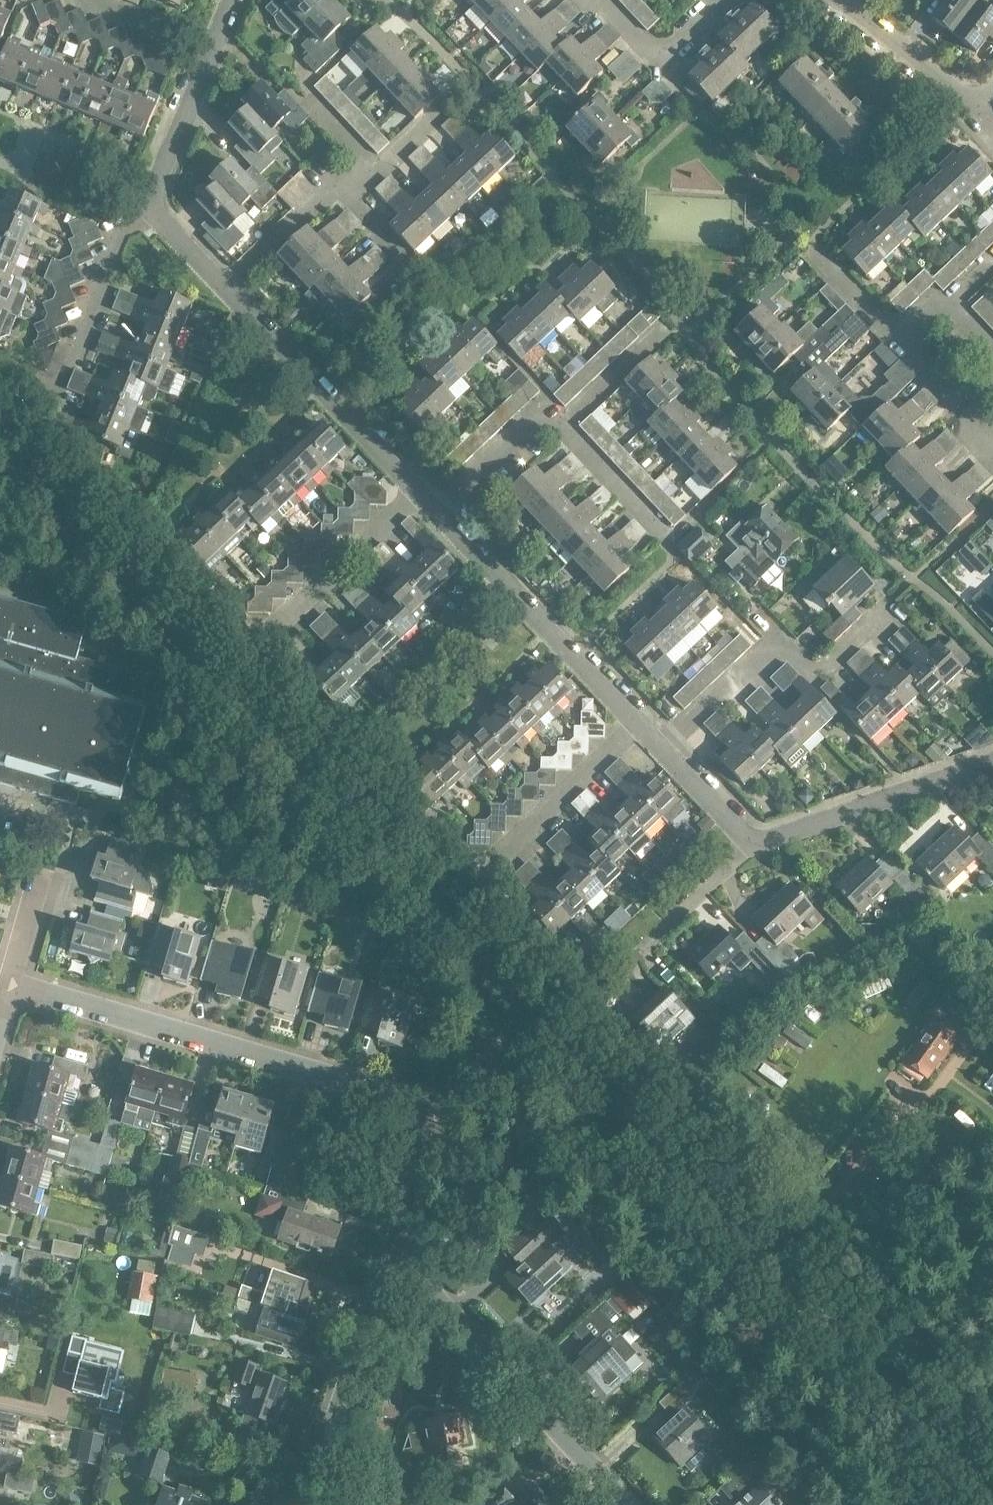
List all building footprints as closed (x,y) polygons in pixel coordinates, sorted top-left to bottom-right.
[(60,0),(45,7),(47,11),(36,16),(41,28),(53,23),(57,24),(68,20),(66,15),(60,0)] [(265,9),(282,28),(295,16),(304,26),(331,1),(330,0),(275,0),(265,9)] [(475,7),(491,24),(516,0),(481,0),(475,7)] [(491,24),(506,41),(532,17),(521,6),(527,0),(516,0),(491,24)] [(532,17),(506,41),(521,57),(559,21),(576,6),(570,0),(566,0),(539,25),(532,17)] [(632,14),(643,4),(640,0),(618,0),(632,14)] [(944,3),(931,19),(954,36),(979,5),(973,0),(939,0),(944,3)] [(47,11),(45,7),(42,1),(32,5),(36,16),(47,11)] [(331,1),(304,26),(313,35),(300,47),(318,65),(339,46),(330,36),(348,19),(331,1)] [(658,20),(643,4),(632,14),(647,31),(658,20)] [(735,9),(730,14),(760,46),(770,37),(772,39),(779,32),(753,4),(741,15),(735,9)] [(979,5),(954,36),(976,53),(988,37),(992,41),(992,13),(992,15),(979,5)] [(559,21),(521,57),(537,73),(546,64),(562,49),(553,39),(582,11),(581,11),(576,6),(559,21)] [(81,9),(66,15),(68,20),(57,24),(62,35),(73,30),(78,33),(89,28),(87,24),(81,9)] [(10,16),(0,11),(0,41),(10,16)] [(760,46),(730,14),(723,20),(729,27),(718,38),(723,43),(744,66),(750,60),(748,58),(760,46)] [(102,18),(87,24),(89,28),(78,33),(83,43),(95,38),(100,41),(110,37),(108,32),(102,18)] [(571,41),(562,49),(546,64),(562,81),(590,54),(614,33),(606,25),(579,49),(571,41)] [(110,37),(100,41),(104,52),(116,47),(121,50),(131,45),(129,41),(123,26),(108,32),(110,37)] [(367,69),(397,42),(390,34),(385,39),(376,29),(351,52),(367,69)] [(590,54),(562,81),(577,97),(602,74),(593,64),(620,38),(614,33),(590,54)] [(144,35),(129,41),(131,45),(121,50),(125,60),(136,56),(142,58),(152,54),(151,50),(144,35)] [(29,55),(17,51),(19,46),(8,41),(0,62),(0,80),(16,87),(29,55)] [(403,48),(397,42),(367,69),(383,86),(408,63),(399,53),(403,48)] [(152,54),(142,58),(146,69),(157,64),(166,67),(172,65),(173,62),(165,43),(151,50),(152,54)] [(744,66),(723,43),(712,55),(706,48),(699,54),(730,86),(741,75),(743,77),(749,71),(744,66)] [(29,55),(16,87),(37,95),(50,64),(38,59),(40,55),(30,50),(28,55),(29,55)] [(608,68),(621,56),(615,50),(603,62),(608,68)] [(625,52),(621,56),(608,68),(607,69),(624,87),(642,70),(625,52)] [(730,86),(699,54),(694,59),(700,66),(688,77),(692,82),(685,89),(700,105),(708,98),(714,104),(720,99),(718,97),(730,86)] [(50,64),(37,95),(58,104),(71,73),(60,68),(62,63),(51,59),(49,63),(50,63),(50,64)] [(797,102),(829,73),(822,65),(816,71),(805,59),(779,83),(797,102)] [(417,72),(408,63),(383,86),(398,102),(428,75),(421,68),(417,72)] [(71,72),(71,73),(58,104),(79,112),(92,81),(81,77),(83,72),(72,68),(71,72)] [(833,77),(829,73),(797,102),(812,119),(838,95),(827,83),(833,77)] [(435,82),(428,75),(398,102),(414,119),(439,96),(430,86),(435,82)] [(92,81),(79,112),(101,121),(113,90),(102,85),(104,80),(93,76),(92,80),(92,81)] [(342,94),(326,76),(314,87),(331,104),(342,94)] [(716,123),(756,87),(746,76),(707,112),(716,123)] [(652,83),(641,93),(651,104),(661,104),(672,94),(662,83),(652,83)] [(113,89),(113,90),(101,121),(122,130),(134,98),(123,94),(125,89),(115,85),(113,89)] [(249,109),(271,131),(282,121),(293,133),(309,117),(289,96),(280,105),(262,85),(243,103),(248,109),(249,109)] [(584,147),(614,120),(604,109),(609,104),(598,92),(576,113),(579,117),(566,129),(584,147)] [(134,98),(122,130),(143,138),(155,107),(144,102),(146,97),(136,93),(134,98)] [(338,113),(349,102),(342,94),(331,104),(330,105),(338,113)] [(838,95),(812,119),(830,138),(863,108),(855,100),(849,106),(838,95)] [(863,108),(830,138),(846,154),(871,130),(860,118),(866,112),(863,108)] [(249,109),(248,109),(229,127),(248,146),(240,154),(260,175),(276,160),(265,148),(277,137),(272,131),(271,132),(271,131),(249,109)] [(358,110),(346,121),(362,137),(373,126),(358,110)] [(456,115),(449,121),(498,173),(514,158),(491,133),(481,142),(456,115)] [(614,120),(584,147),(601,165),(625,142),(631,148),(639,140),(627,127),(624,130),(614,120)] [(498,173),(449,121),(442,129),(467,155),(458,163),(482,189),(498,173)] [(373,126),(362,137),(378,154),(389,143),(373,126)] [(482,189),(458,163),(447,173),(423,147),(417,153),(465,205),(482,189)] [(946,161),(974,190),(991,175),(967,150),(957,160),(953,155),(946,161)] [(465,205),(417,153),(409,160),(433,186),(425,195),(449,220),(465,205)] [(974,190),(946,161),(939,168),(943,173),(934,182),(957,207),(974,190)] [(218,186),(239,209),(250,199),(261,210),(277,195),(257,174),(248,182),(230,162),(211,180),(217,186),(218,186)] [(390,178),(384,184),(432,235),(449,220),(425,195),(414,204),(390,178)] [(957,207),(934,182),(924,191),(920,186),(913,192),(941,222),(957,207)] [(432,235),(384,184),(376,192),(400,218),(390,227),(414,252),(432,235)] [(217,186),(198,204),(216,223),(206,232),(227,254),(244,237),(233,226),(245,214),(240,209),(239,209),(218,186),(217,186)] [(37,227),(42,215),(48,218),(51,209),(10,192),(5,204),(0,201),(0,213),(1,213),(2,213),(33,226),(33,225),(37,227)] [(910,204),(900,214),(915,230),(924,239),(941,222),(913,192),(906,200),(910,204)] [(915,230),(900,214),(887,201),(881,207),(885,211),(876,220),(899,245),(915,230)] [(87,223),(97,228),(103,213),(93,208),(87,223)] [(2,213),(0,217),(0,237),(24,247),(24,246),(29,248),(34,237),(39,239),(43,229),(37,227),(33,225),(33,226),(2,213)] [(97,228),(87,223),(68,216),(65,223),(70,225),(76,238),(79,236),(84,246),(87,245),(102,239),(98,229),(97,228)] [(862,225),(854,232),(882,261),(899,245),(876,220),(866,229),(862,225)] [(982,232),(992,244),(992,221),(982,232)] [(295,275),(341,231),(333,223),(316,239),(307,229),(277,257),(295,275)] [(346,237),(341,231),(295,275),(309,291),(314,286),(315,287),(340,264),(330,253),(346,237)] [(882,261),(854,232),(848,238),(852,243),(842,252),(866,276),(882,261)] [(982,232),(966,247),(977,259),(992,244),(982,232)] [(79,236),(76,238),(69,241),(73,251),(71,257),(75,268),(79,266),(94,260),(87,245),(84,246),(79,236)] [(0,237),(0,262),(15,268),(16,267),(20,269),(25,257),(31,260),(34,251),(29,248),(24,246),(24,247),(0,237)] [(46,246),(41,255),(57,263),(62,254),(46,246)] [(966,247),(948,264),(959,276),(977,259),(966,247)] [(75,268),(71,257),(60,262),(65,273),(62,278),(67,289),(70,287),(85,281),(79,266),(75,268)] [(340,264),(315,287),(330,303),(368,267),(361,259),(347,272),(340,264)] [(573,267),(565,275),(595,307),(602,314),(620,298),(625,303),(638,291),(610,261),(598,273),(590,265),(580,274),(573,267)] [(0,262),(0,286),(7,289),(26,296),(29,289),(29,286),(27,283),(25,280),(23,279),(26,272),(20,269),(16,267),(15,268),(0,262)] [(959,276),(948,264),(932,279),(935,282),(943,291),(959,276)] [(368,267),(330,303),(345,319),(361,304),(370,296),(361,286),(374,273),(368,267)] [(907,286),(906,286),(918,299),(935,282),(932,279),(924,270),(907,286)] [(754,354),(780,329),(770,318),(779,310),(770,301),(788,284),(780,274),(746,306),(755,314),(735,333),(754,354)] [(565,289),(555,298),(570,314),(579,323),(595,307),(565,275),(558,281),(565,289)] [(67,289),(62,278),(52,283),(57,294),(54,299),(58,310),(62,309),(76,302),(70,287),(67,289)] [(540,296),(532,304),(555,329),(570,314),(555,298),(543,285),(536,291),(540,296)] [(918,299),(906,286),(903,285),(897,291),(896,296),(890,302),(902,314),(918,299)] [(0,286),(0,311),(9,315),(9,314),(19,318),(28,297),(26,296),(7,289),(0,286)] [(155,305),(138,298),(134,307),(183,327),(192,306),(160,293),(155,305)] [(992,321),(992,308),(983,297),(972,308),(988,325),(992,321)] [(58,310),(54,299),(43,304),(48,316),(45,321),(49,331),(55,329),(68,323),(62,309),(58,310)] [(372,316),(361,304),(345,319),(338,325),(349,337),(372,316)] [(555,329),(532,304),(521,313),(517,309),(511,315),(538,344),(555,329)] [(846,305),(822,328),(831,337),(855,314),(846,305)] [(183,327),(134,307),(130,317),(147,324),(142,335),(175,348),(183,327)] [(0,311),(0,343),(11,338),(19,318),(9,314),(9,315),(0,311)] [(831,337),(804,362),(813,372),(791,393),(809,412),(841,382),(824,364),(850,340),(855,345),(871,331),(855,314),(831,337)] [(538,344),(511,315),(503,322),(507,327),(497,336),(521,361),(538,344)] [(639,337),(648,329),(637,316),(628,325),(639,337)] [(49,331),(45,321),(34,325),(41,341),(35,344),(37,351),(60,341),(55,329),(49,331)] [(458,326),(452,331),(480,361),(496,346),(472,321),(462,331),(458,326)] [(783,326),(780,329),(754,354),(773,374),(792,356),(817,332),(808,323),(793,337),(783,326)] [(448,344),(439,353),(462,378),(480,361),(452,331),(444,339),(448,344)] [(612,340),(623,352),(631,345),(619,333),(612,340)] [(138,347),(121,340),(117,349),(166,369),(169,361),(181,366),(186,353),(175,348),(142,335),(138,347)] [(166,369),(117,349),(113,359),(130,366),(125,377),(126,377),(147,386),(146,386),(155,390),(168,395),(177,373),(166,369)] [(608,367),(614,361),(603,349),(596,355),(608,367)] [(462,378),(439,353),(429,362),(425,357),(418,363),(431,377),(446,393),(462,378)] [(642,401),(671,373),(664,365),(659,369),(650,360),(625,383),(642,401)] [(889,382),(899,393),(915,378),(899,361),(883,376),(889,382)] [(591,382),(599,375),(588,363),(580,371),(591,382)] [(89,387),(93,378),(75,370),(71,379),(89,387)] [(109,385),(93,378),(89,387),(138,407),(142,396),(148,398),(152,398),(155,390),(146,386),(147,386),(126,377),(125,377),(114,372),(109,385)] [(677,379),(671,373),(642,401),(657,417),(673,401),(681,393),(672,384),(677,379)] [(446,393),(431,377),(421,386),(416,382),(410,388),(437,418),(454,402),(446,393)] [(89,387),(71,379),(67,389),(85,397),(89,387)] [(562,387),(573,399),(580,393),(582,391),(571,379),(562,387)] [(539,393),(528,381),(521,388),(532,400),(539,393)] [(857,399),(841,382),(809,412),(827,431),(847,412),(862,428),(887,404),(899,393),(889,382),(884,388),(883,387),(871,398),(860,398),(857,399)] [(89,387),(85,397),(102,404),(97,415),(129,428),(142,433),(149,414),(136,409),(138,407),(89,387)] [(437,418),(410,388),(402,395),(407,399),(397,409),(420,434),(437,418)] [(632,421),(641,416),(632,400),(623,404),(632,421)] [(673,401),(657,417),(648,425),(664,442),(693,414),(686,406),(682,411),(673,401)] [(887,404),(862,428),(879,445),(917,409),(910,401),(896,414),(887,404)] [(504,404),(495,412),(506,424),(515,416),(504,404)] [(917,409),(879,445),(894,461),(911,446),(919,438),(910,428),(923,416),(917,409)] [(992,432),(992,431),(992,415),(988,411),(980,421),(992,432)] [(498,432),(506,424),(495,412),(487,420),(498,432)] [(700,421),(693,414),(664,442),(679,458),(704,435),(695,425),(700,421)] [(92,427),(75,420),(71,430),(120,449),(129,453),(134,451),(136,446),(134,441),(125,437),(129,428),(97,415),(92,427)] [(608,434),(597,422),(591,416),(580,426),(597,444),(608,434)] [(931,442),(946,430),(939,421),(924,434),(931,442)] [(304,440),(328,464),(338,455),(343,461),(343,460),(351,468),(357,462),(320,424),(311,433),(306,428),(299,435),(304,440)] [(150,450),(157,430),(148,427),(141,447),(150,450)] [(608,434),(597,444),(612,460),(623,450),(618,444),(608,434)] [(704,435),(679,458),(695,475),(725,447),(718,440),(713,444),(704,435)] [(470,436),(462,444),(473,456),(482,447),(470,436)] [(462,444),(460,441),(457,438),(449,445),(454,450),(462,444)] [(304,440),(294,449),(290,444),(283,451),(287,455),(287,456),(288,455),(311,480),(321,470),(327,476),(333,470),(328,464),(328,465),(328,464),(304,440)] [(88,441),(82,455),(100,462),(107,448),(88,441)] [(911,446),(894,461),(885,470),(901,487),(939,450),(932,443),(919,455),(911,446)] [(725,447),(695,475),(711,492),(736,468),(726,458),(731,454),(725,447)] [(632,459),(623,450),(612,460),(627,477),(638,466),(632,459)] [(939,450),(901,487),(917,503),(942,479),(932,469),(946,457),(939,450)] [(453,451),(445,460),(456,472),(465,464),(453,451)] [(287,456),(287,455),(278,464),(273,460),(266,466),(271,471),(294,495),(304,486),(310,492),(317,485),(312,480),(311,480),(288,455),(287,456)] [(822,467),(835,481),(837,483),(841,479),(848,473),(833,456),(826,463),(822,467)] [(563,473),(556,466),(543,479),(534,469),(509,492),(525,509),(563,473)] [(654,483),(638,466),(627,477),(643,493),(654,483)] [(271,471),(261,480),(257,475),(250,482),(254,487),(255,487),(278,511),(288,502),(293,508),(300,501),(295,495),(295,496),(294,495),(271,471)] [(563,473),(525,509),(541,527),(567,503),(557,493),(570,480),(563,473)] [(950,488),(942,479),(917,503),(933,520),(971,484),(963,476),(950,488)] [(366,494),(366,503),(371,503),(388,504),(388,495),(371,477),(356,477),(347,485),(356,494),(366,494)] [(654,483),(643,493),(659,510),(670,500),(654,483)] [(971,484),(933,520),(948,536),(973,512),(964,502),(977,490),(971,484)] [(240,491),(234,497),(234,498),(259,524),(259,525),(261,527),(271,517),(277,523),(284,517),(278,511),(255,487),(254,487),(245,496),(240,491)] [(143,503),(147,494),(143,492),(139,492),(136,493),(133,497),(135,499),(143,503)] [(234,497),(230,493),(220,503),(215,498),(208,505),(213,509),(213,510),(213,509),(236,534),(246,524),(252,530),(259,524),(234,498),(234,497)] [(366,494),(356,494),(355,494),(354,505),(366,505),(366,503),(366,494)] [(575,512),(567,503),(541,527),(557,543),(595,507),(588,499),(575,512)] [(670,500),(659,510),(674,526),(685,516),(677,507),(670,500)] [(880,506),(873,513),(882,522),(889,516),(880,506)] [(595,507),(557,543),(573,561),(598,537),(588,526),(601,514),(595,507)] [(742,562),(782,524),(766,507),(744,530),(752,538),(742,548),(742,549),(735,555),(742,562)] [(213,510),(213,509),(203,518),(199,514),(192,520),(196,525),(197,525),(220,549),(230,540),(235,546),(242,539),(237,534),(236,534),(213,509),(213,510)] [(349,509),(338,509),(338,520),(349,520),(349,509)] [(324,515),(323,524),(333,524),(333,516),(324,515)] [(414,539),(422,532),(408,517),(401,525),(414,539)] [(323,524),(321,524),(321,535),(333,536),(333,524),(323,524)] [(782,524),(742,562),(748,569),(740,577),(742,580),(736,586),(744,595),(761,579),(750,567),(755,562),(756,563),(766,553),(774,561),(797,539),(782,524)] [(896,524),(889,530),(898,539),(904,532),(896,524)] [(196,525),(186,534),(182,529),(175,536),(203,566),(213,555),(219,561),(226,555),(221,549),(220,550),(220,549),(197,525),(196,525)] [(696,528),(676,547),(692,565),(713,545),(696,528)] [(422,532),(414,539),(426,552),(418,560),(442,585),(458,570),(422,532)] [(606,545),(598,537),(573,561),(588,576),(626,540),(619,533),(606,545)] [(316,540),(305,540),(304,551),(316,551),(316,540)] [(632,547),(626,540),(588,576),(603,593),(629,569),(619,559),(632,547)] [(974,546),(963,557),(977,572),(988,562),(974,546)] [(299,556),(288,556),(288,567),(299,567),(299,556)] [(396,556),(389,563),(425,601),(442,585),(418,560),(408,569),(396,556)] [(841,617),(850,627),(861,616),(853,607),(873,588),(846,559),(813,591),(829,608),(831,606),(841,617)] [(389,563),(381,570),(393,583),(384,592),(392,601),(393,601),(393,600),(409,617),(415,622),(431,607),(425,601),(389,563)] [(270,572),(263,564),(258,570),(264,577),(270,572)] [(283,572),(271,572),(271,582),(283,583),(283,572)] [(671,595),(699,624),(715,609),(692,584),(682,593),(678,589),(671,595)] [(271,598),(266,598),(266,587),(255,587),(255,598),(249,604),(248,614),(271,613),(271,598)] [(982,590),(971,600),(992,624),(992,602),(982,590)] [(699,624),(671,595),(663,602),(668,607),(658,616),(682,641),(699,624)] [(371,596),(364,603),(400,641),(417,625),(415,622),(409,617),(393,600),(393,601),(392,601),(383,609),(371,596)] [(29,792),(76,805),(80,790),(120,801),(147,705),(131,699),(137,675),(78,657),(87,624),(0,598),(0,783),(29,792)] [(400,641),(364,603),(356,610),(368,623),(360,631),(384,657),(400,641)] [(644,620),(638,626),(666,656),(682,641),(658,616),(649,625),(644,620)] [(850,627),(841,617),(822,635),(831,644),(850,627)] [(666,656),(638,626),(630,633),(635,638),(625,647),(648,672),(666,656)] [(338,627),(331,634),(367,672),(384,657),(360,631),(350,640),(338,627)] [(331,634),(323,641),(335,654),(327,663),(351,688),(367,672),(331,634)] [(740,635),(723,651),(734,662),(751,646),(740,635)] [(916,641),(909,648),(945,686),(962,670),(960,669),(969,661),(951,642),(942,650),(938,645),(928,654),(916,641)] [(909,648),(901,655),(913,668),(905,676),(906,676),(905,677),(920,693),(921,693),(920,693),(933,706),(950,691),(945,686),(909,648)] [(868,670),(875,664),(861,649),(854,656),(868,670)] [(734,662),(723,651),(706,666),(717,678),(734,662)] [(305,659),(297,666),(333,704),(351,688),(327,663),(317,672),(305,659)] [(875,664),(868,670),(904,708),(920,693),(905,677),(906,676),(905,676),(897,667),(887,677),(875,664)] [(577,696),(548,666),(539,675),(534,670),(527,677),(532,681),(532,682),(532,681),(555,706),(565,697),(571,702),(577,696)] [(698,674),(709,686),(717,678),(706,666),(698,674)] [(904,708),(868,670),(860,678),(872,691),(863,699),(887,724),(904,708)] [(799,677),(791,684),(804,698),(795,706),(819,731),(835,716),(799,677)] [(532,682),(532,681),(522,690),(518,686),(511,692),(515,697),(516,697),(539,722),(549,712),(554,718),(561,712),(556,706),(555,706),(532,681),(532,682)] [(700,694),(689,682),(672,698),(683,710),(700,694)] [(854,708),(841,695),(834,702),(870,741),(887,724),(863,699),(854,708)] [(515,697),(506,706),(501,701),(494,708),(498,713),(499,713),(522,737),(532,728),(538,734),(545,727),(540,722),(539,722),(516,697),(515,697)] [(977,718),(984,710),(976,701),(967,709),(977,718)] [(773,702),(766,708),(802,747),(819,731),(795,706),(785,715),(773,702)] [(802,747),(766,708),(758,716),(770,729),(762,737),(763,737),(762,738),(777,753),(777,754),(785,763),(802,747)] [(499,713),(498,713),(489,721),(484,717),(477,723),(482,728),(482,729),(483,728),(506,753),(516,743),(521,749),(528,743),(523,737),(523,738),(522,737),(499,713)] [(973,750),(992,743),(992,737),(980,724),(963,740),(973,750)] [(744,738),(732,725),(725,731),(760,769),(777,753),(762,738),(763,737),(762,737),(754,728),(744,738)] [(574,737),(586,738),(586,727),(581,726),(574,726),(574,737)] [(468,732),(461,739),(486,765),(486,766),(488,769),(499,759),(505,765),(511,758),(506,753),(483,728),(482,729),(482,728),(472,737),(468,732)] [(725,731),(717,738),(729,752),(720,760),(743,785),(760,769),(725,731)] [(461,739),(457,735),(448,744),(443,739),(436,746),(440,751),(441,751),(464,775),(474,766),(480,772),(486,766),(486,765),(461,739)] [(557,742),(557,753),(570,753),(569,742),(557,742)] [(935,764),(949,759),(934,744),(925,754),(935,764)] [(441,751),(440,751),(431,760),(427,755),(420,761),(424,766),(424,767),(425,766),(448,791),(458,781),(463,787),(470,781),(465,775),(465,776),(464,775),(441,751)] [(553,768),(553,758),(541,757),(541,768),(553,768)] [(625,780),(632,773),(619,759),(612,766),(625,780)] [(424,767),(424,766),(414,775),(410,770),(403,777),(430,807),(441,797),(447,803),(454,797),(448,791),(425,766),(424,767)] [(536,784),(536,773),(524,773),(524,784),(536,784)] [(632,773),(625,780),(662,818),(665,815),(672,822),(685,810),(678,802),(655,777),(645,786),(632,773)] [(853,784),(855,791),(864,788),(860,777),(855,780),(853,784)] [(625,780),(617,787),(630,800),(621,808),(645,833),(662,818),(625,780)] [(807,788),(798,796),(805,806),(815,798),(807,788)] [(507,789),(507,800),(519,800),(519,789),(507,789)] [(592,811),(599,804),(586,790),(579,797),(592,811)] [(774,805),(781,814),(793,806),(786,796),(774,805)] [(612,817),(599,804),(592,811),(628,849),(631,847),(637,853),(651,840),(645,833),(621,808),(612,817)] [(502,816),(502,805),(490,805),(491,815),(502,816)] [(592,811),(584,819),(597,832),(587,840),(595,849),(596,848),(611,865),(628,849),(592,811)] [(710,831),(709,831),(716,825),(707,815),(697,825),(706,834),(710,831)] [(486,831),(486,820),(475,820),(474,831),(486,831)] [(992,874),(992,848),(979,833),(968,842),(955,828),(917,864),(942,890),(976,857),(992,874)] [(105,910),(124,916),(125,912),(132,913),(132,911),(131,911),(136,894),(152,898),(152,897),(148,896),(149,891),(149,886),(147,882),(144,878),(140,874),(136,872),(138,865),(122,860),(127,842),(111,837),(104,859),(98,858),(91,881),(101,883),(100,889),(99,888),(95,900),(94,900),(93,902),(106,906),(105,910)] [(587,857),(574,844),(567,851),(603,889),(620,874),(611,865),(596,848),(595,849),(587,857)] [(567,851),(559,858),(572,872),(563,880),(587,905),(603,889),(567,851)] [(889,882),(892,879),(876,861),(873,864),(867,858),(835,888),(859,913),(891,883),(889,882)] [(903,868),(894,877),(910,894),(920,886),(903,868)] [(554,889),(541,876),(534,882),(570,920),(587,905),(563,880),(554,889)] [(534,882),(528,888),(526,890),(539,903),(529,912),(553,937),(570,920),(534,882)] [(265,885),(262,896),(279,901),(282,890),(265,885)] [(762,951),(779,970),(785,977),(803,970),(817,964),(813,954),(807,954),(803,956),(799,960),(797,958),(797,957),(781,940),(803,919),(813,931),(824,921),(813,910),(790,885),(753,919),(767,934),(756,945),(762,951)] [(338,916),(350,920),(354,905),(342,902),(338,916)] [(619,930),(631,919),(621,908),(605,923),(615,934),(619,930)] [(124,916),(105,910),(103,916),(90,912),(90,914),(91,914),(88,926),(89,927),(87,932),(77,929),(70,952),(88,957),(92,963),(90,965),(90,966),(100,961),(109,963),(121,923),(122,923),(124,916)] [(141,921),(137,934),(153,939),(157,925),(141,921)] [(861,942),(874,942),(875,925),(861,926),(861,942)] [(157,926),(146,966),(148,966),(148,965),(160,969),(160,968),(165,969),(163,979),(186,986),(199,940),(159,928),(159,927),(157,926)] [(761,952),(755,946),(743,933),(732,942),(717,926),(688,954),(711,979),(729,961),(740,972),(761,952)] [(211,942),(199,982),(201,982),(202,981),(214,984),(214,983),(219,985),(216,995),(239,1002),(253,956),(223,947),(222,948),(223,948),(221,954),(210,950),(212,944),(213,944),(213,943),(211,942)] [(265,958),(253,997),(255,998),(255,997),(267,1000),(268,999),(273,1001),(270,1011),(293,1018),(307,972),(276,963),(276,964),(277,964),(275,969),(264,966),(265,960),(266,960),(267,959),(265,958)] [(918,971),(910,968),(907,975),(913,979),(918,971)] [(773,988),(785,977),(779,970),(768,980),(767,981),(773,988)] [(318,974),(307,1013),(309,1014),(309,1013),(321,1016),(321,1015),(327,1017),(324,1027),(347,1033),(360,987),(330,978),(330,980),(329,985),(317,982),(319,975),(320,976),(320,974),(318,974)] [(888,974),(854,988),(858,999),(893,985),(888,974)] [(934,985),(926,977),(905,998),(914,1006),(934,985)] [(663,988),(631,1019),(662,1051),(693,1020),(663,988)] [(972,1023),(980,1013),(947,989),(939,999),(972,1023)] [(372,990),(360,1029),(362,1030),(363,1028),(375,1032),(375,1031),(380,1033),(377,1042),(400,1049),(414,1003),(384,994),(383,996),(384,996),(383,1001),(371,998),(373,991),(374,991),(374,990),(372,990)] [(812,1003),(805,1012),(826,1028),(833,1019),(812,1003)] [(980,1013),(972,1023),(968,1029),(980,1038),(992,1022),(980,1013)] [(813,1039),(790,1022),(783,1031),(806,1048),(813,1039)] [(931,1022),(903,1062),(926,1078),(943,1055),(944,1056),(956,1040),(931,1022)] [(782,1049),(787,1041),(780,1036),(774,1044),(782,1049)] [(991,1056),(984,1066),(992,1072),(992,1057),(991,1056)] [(26,1093),(60,1103),(74,1106),(77,1094),(72,1088),(75,1078),(85,1080),(89,1066),(54,1057),(50,1071),(33,1066),(26,1093)] [(755,1071),(759,1063),(752,1059),(747,1066),(755,1071)] [(788,1079),(764,1062),(758,1070),(782,1087),(788,1079)] [(151,1124),(164,1078),(136,1070),(121,1123),(149,1131),(151,1124)] [(755,1076),(750,1085),(775,1098),(780,1089),(755,1076)] [(192,1086),(164,1078),(151,1124),(173,1130),(174,1126),(180,1128),(192,1086)] [(723,1092),(728,1097),(733,1092),(728,1087),(723,1092)] [(198,1129),(195,1139),(189,1164),(202,1168),(211,1138),(234,1144),(237,1137),(248,1098),(222,1091),(211,1133),(198,1129)] [(60,1103),(26,1093),(18,1122),(60,1134),(63,1122),(55,1120),(60,1103)] [(248,1098),(237,1137),(234,1147),(260,1154),(266,1129),(268,1122),(273,1105),(248,1098)] [(770,1103),(735,1098),(734,1110),(768,1115),(770,1103)] [(979,1128),(959,1112),(953,1119),(973,1136),(979,1128)] [(268,1122),(266,1129),(272,1131),(271,1133),(262,1163),(273,1167),(266,1186),(280,1190),(297,1130),(268,1122)] [(189,1164),(195,1139),(181,1135),(166,1193),(180,1196),(189,1164)] [(960,1156),(937,1135),(930,1142),(953,1164),(960,1156)] [(73,1137),(69,1151),(95,1158),(98,1145),(73,1137)] [(98,1145),(91,1172),(105,1176),(106,1177),(113,1149),(98,1145)] [(10,1150),(3,1177),(37,1187),(41,1172),(48,1174),(52,1161),(10,1150)] [(69,1151),(65,1165),(91,1172),(95,1158),(69,1151)] [(936,1181),(914,1159),(907,1167),(929,1188),(936,1181)] [(3,1177),(0,1186),(0,1207),(36,1217),(40,1205),(33,1203),(37,1187),(3,1177)] [(280,1190),(266,1186),(263,1195),(261,1194),(254,1216),(276,1224),(277,1222),(284,1224),(278,1240),(329,1257),(339,1229),(301,1216),(307,1199),(280,1190)] [(929,1196),(923,1191),(917,1197),(923,1203),(929,1196)] [(864,1201),(856,1213),(884,1235),(893,1224),(864,1201)] [(189,1210),(189,1225),(205,1225),(205,1210),(189,1210)] [(541,1214),(521,1233),(537,1250),(507,1278),(531,1305),(569,1270),(557,1257),(570,1245),(541,1214)] [(907,1221),(903,1227),(910,1233),(915,1228),(907,1221)] [(190,1252),(202,1256),(208,1238),(174,1227),(169,1244),(173,1246),(169,1260),(186,1265),(190,1252)] [(121,1231),(109,1228),(106,1243),(117,1246),(121,1231)] [(883,1240),(879,1234),(874,1239),(878,1244),(883,1240)] [(471,1237),(465,1253),(477,1257),(482,1241),(471,1237)] [(82,1245),(54,1240),(52,1254),(79,1259),(82,1245)] [(55,1256),(25,1250),(22,1263),(52,1270),(55,1256)] [(11,1296),(19,1262),(4,1259),(5,1257),(0,1256),(0,1294),(11,1296)] [(130,1296),(136,1297),(154,1300),(159,1275),(135,1270),(130,1296)] [(225,1286),(222,1294),(237,1299),(308,1323),(312,1311),(304,1308),(312,1284),(272,1271),(265,1294),(242,1286),(225,1286)] [(622,1319),(635,1308),(619,1290),(606,1302),(611,1307),(622,1319)] [(308,1323),(237,1299),(233,1312),(259,1321),(255,1335),(294,1348),(300,1332),(304,1334),(308,1323)] [(606,1302),(605,1301),(588,1317),(604,1335),(622,1319),(611,1307),(606,1302)] [(154,1317),(152,1328),(171,1332),(190,1337),(195,1315),(157,1306),(154,1317)] [(2,1341),(9,1342),(11,1330),(0,1327),(0,1349),(2,1341)] [(600,1340),(589,1350),(592,1353),(571,1372),(600,1403),(623,1383),(615,1375),(624,1367),(623,1365),(636,1353),(620,1335),(616,1339),(607,1347),(600,1340)] [(116,1384),(124,1352),(124,1351),(87,1342),(87,1341),(87,1340),(72,1336),(72,1337),(68,1353),(82,1356),(81,1357),(77,1376),(73,1392),(103,1399),(103,1400),(101,1408),(118,1412),(118,1413),(118,1414),(119,1414),(125,1393),(125,1392),(124,1392),(123,1393),(110,1390),(112,1383),(116,1384)] [(242,1358),(234,1381),(253,1387),(240,1425),(265,1434),(269,1422),(273,1424),(287,1383),(259,1373),(262,1365),(242,1358)] [(694,1366),(683,1375),(694,1387),(705,1378),(694,1366)] [(157,1396),(193,1402),(198,1373),(165,1368),(157,1396)] [(684,1409),(694,1400),(680,1385),(659,1404),(673,1419),(653,1437),(681,1467),(684,1465),(691,1472),(709,1454),(703,1447),(712,1439),(684,1409)] [(16,1433),(20,1415),(0,1411),(0,1430),(16,1433)] [(399,1476),(406,1477),(422,1480),(423,1477),(445,1485),(450,1468),(445,1467),(448,1459),(445,1449),(465,1443),(470,1442),(469,1436),(470,1436),(472,1433),(469,1420),(466,1418),(465,1418),(464,1415),(425,1424),(426,1431),(408,1436),(411,1449),(408,1450),(399,1476)] [(109,1451),(117,1452),(123,1446),(124,1439),(111,1437),(109,1451)] [(162,1484),(172,1453),(148,1445),(137,1476),(162,1484)] [(723,1490),(736,1504),(777,1504),(773,1500),(776,1498),(776,1482),(768,1474),(753,1488),(747,1481),(760,1469),(752,1460),(707,1501),(708,1503),(723,1490)] [(6,1474),(3,1487),(31,1492),(33,1479),(6,1474)] [(479,1501),(483,1504),(517,1504),(519,1503),(500,1482),(479,1501)] [(205,1502),(164,1488),(158,1504),(204,1504),(205,1502)] [(524,1504),(551,1504),(538,1491),(524,1504)]
